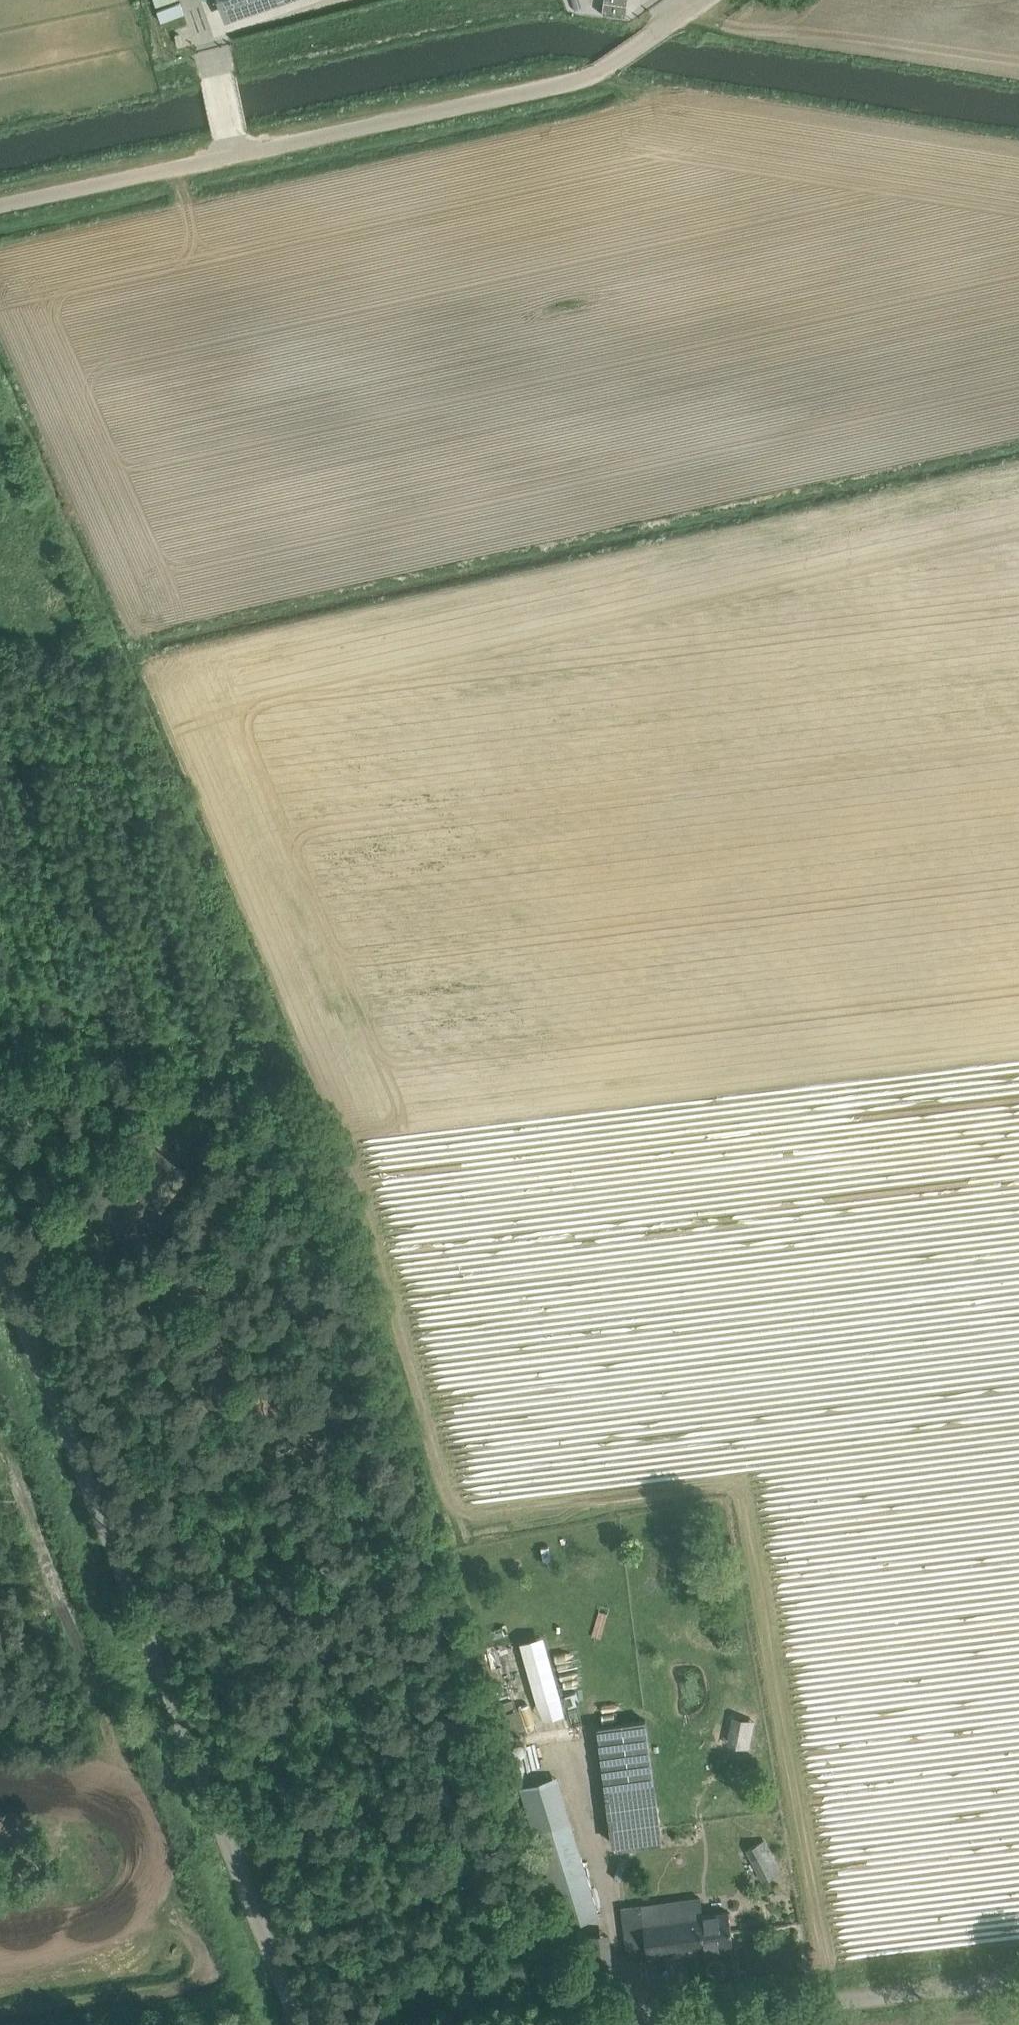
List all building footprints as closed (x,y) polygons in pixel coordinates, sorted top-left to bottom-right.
[(150,1143),(100,1211),(125,1230),(147,1200),(161,1209),(189,1171),(150,1143)] [(661,1836),(648,1720),(599,1726),(613,1841),(661,1836)] [(536,1829),(533,1830),(562,1927),(566,1925),(599,1915),(569,1819),(546,1826),(538,1828),(536,1829)] [(748,1853),(759,1880),(779,1871),(768,1844),(748,1853)] [(629,1958),(734,1945),(729,1911),(703,1914),(701,1898),(622,1908),(629,1958)]
